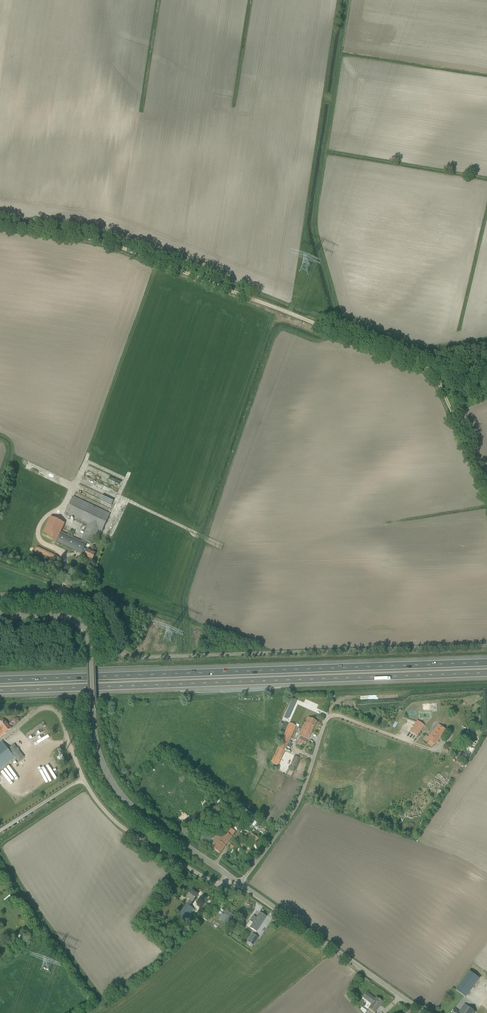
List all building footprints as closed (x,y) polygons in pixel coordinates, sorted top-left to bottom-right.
[(74,496),(65,514),(89,525),(85,534),(94,539),(98,530),(102,531),(110,514),(74,496)] [(94,539),(85,534),(84,534),(81,541),(61,532),(65,523),(51,517),(42,535),(56,542),(81,553),(85,555),(84,556),(93,560),(95,554),(84,548),(86,544),(85,544),(86,541),(92,544),(94,539)] [(37,546),(35,551),(51,559),(53,555),(45,550),(37,546)] [(297,740),(306,744),(316,721),(309,718),(307,723),(305,722),(297,740)] [(418,721),(410,731),(417,736),(424,725),(418,721)] [(5,732),(5,733),(11,728),(6,722),(0,726),(0,727),(0,737),(5,732)] [(271,762),(278,765),(296,726),(290,723),(271,762)] [(435,745),(446,730),(439,724),(427,739),(435,745)] [(2,741),(0,743),(0,770),(15,758),(8,749),(2,741)] [(24,757),(14,744),(8,749),(15,758),(18,762),(24,757)] [(462,756),(468,759),(474,749),(468,745),(462,756)] [(290,766),(295,768),(300,758),(295,756),(290,766)] [(243,807),(238,813),(254,826),(259,819),(243,807)] [(214,849),(220,853),(232,836),(235,831),(229,827),(225,832),(222,829),(214,841),(217,843),(214,849)] [(259,838),(252,833),(245,843),(251,848),(259,838)] [(190,900),(187,904),(189,906),(192,902),(193,902),(198,895),(192,890),(187,897),(190,900)] [(193,909),(189,906),(187,904),(178,915),(185,920),(193,909)] [(256,932),(266,916),(260,912),(257,918),(253,915),(250,921),(253,923),(250,928),(256,932)] [(228,925),(233,918),(229,915),(224,922),(228,925)] [(253,945),(258,937),(253,934),(248,942),(253,945)] [(465,997),(479,978),(469,971),(455,990),(465,997)] [(372,1004),(369,1008),(375,1012),(379,1007),(378,1007),(379,1005),(380,1005),(383,1002),(377,997),(376,999),(367,992),(363,997),(372,1004)] [(465,1004),(459,1012),(455,1009),(452,1012),(474,1012),(475,1012),(465,1004)]
